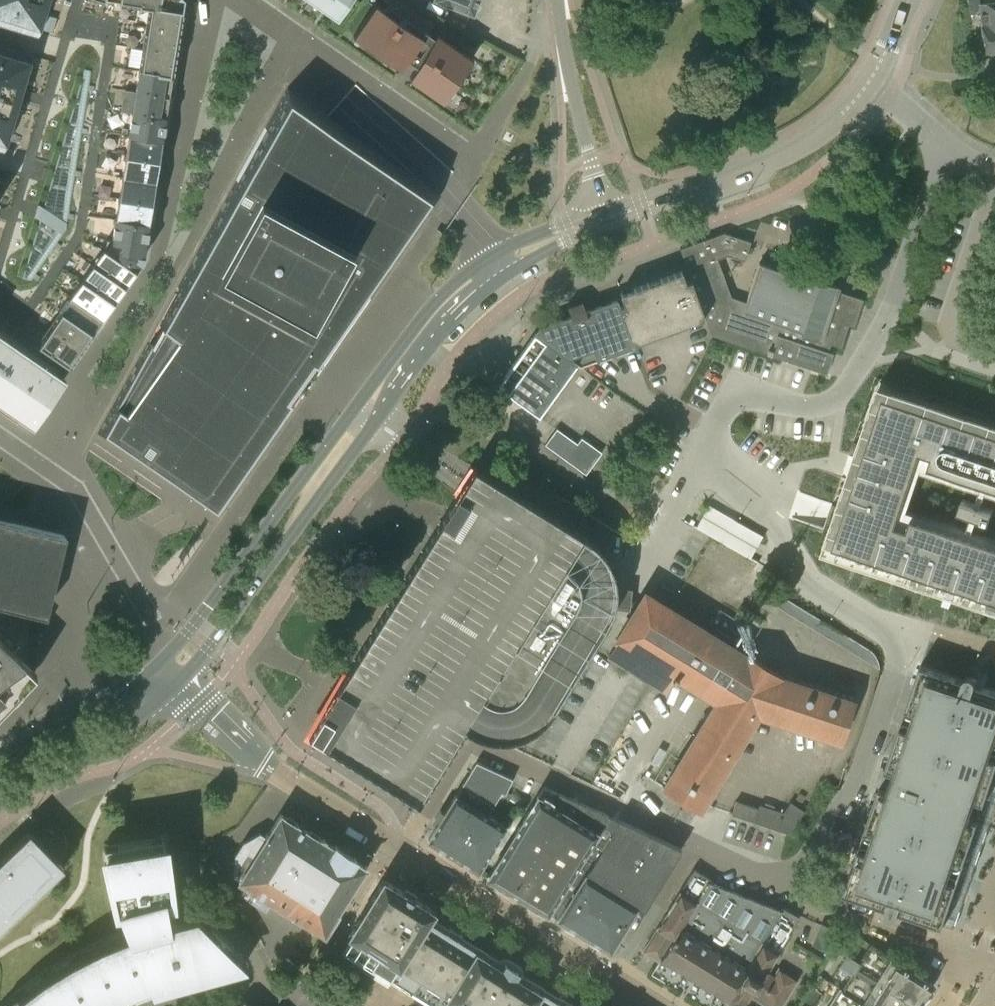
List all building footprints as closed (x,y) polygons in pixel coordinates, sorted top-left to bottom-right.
[(17,420),(18,419),(27,426),(31,420),(34,422),(66,377),(63,375),(143,258),(181,20),(192,21),(286,86),(324,119),(327,116),(328,115),(357,83),(315,46),(249,0),(0,0),(0,408),(17,420)] [(321,7),(338,19),(350,0),(326,0),(321,7)] [(415,6),(406,0),(391,0),(410,13),(415,6)] [(451,5),(451,4),(473,13),(479,0),(437,0),(451,5)] [(987,54),(994,53),(994,3),(982,5),(981,0),(970,0),(971,14),(982,12),(983,20),(987,54)] [(444,99),(472,59),(473,57),(436,32),(435,34),(434,36),(387,4),(384,9),(377,4),(375,3),(353,35),(355,36),(400,67),(402,68),(406,63),(414,68),(410,75),(409,77),(443,101),(444,99)] [(441,195),(327,116),(328,115),(287,87),(174,293),(97,433),(188,497),(218,517),(271,441),(370,299),(409,243),(408,242),(420,224),(431,209),(441,195)] [(691,280),(705,317),(712,335),(752,349),(826,373),(833,353),(828,351),(830,343),(841,347),(848,325),(854,326),(863,299),(838,290),(839,286),(818,279),(817,282),(759,263),(745,302),(731,297),(717,259),(727,255),(744,261),(751,241),(723,232),(679,248),(691,280)] [(624,304),(618,306),(632,345),(705,317),(691,280),(685,282),(681,271),(633,288),(636,297),(624,292),(623,292),(620,293),(624,304)] [(582,300),(567,306),(571,316),(552,323),(554,327),(535,334),(577,364),(580,367),(633,347),(632,345),(618,306),(616,300),(585,311),(582,300)] [(520,354),(497,386),(519,402),(539,416),(547,405),(556,412),(571,391),(562,385),(577,364),(535,334),(520,354)] [(835,545),(994,599),(994,433),(885,396),(864,459),(860,471),(856,483),(835,545)] [(555,428),(544,444),(565,459),(586,474),(602,453),(580,436),(576,443),(555,428)] [(457,494),(449,507),(308,734),(396,789),(418,803),(465,728),(477,735),(492,739),(508,738),(519,736),(529,731),(538,725),(545,718),(555,704),(599,634),(609,618),(613,608),(613,607),(615,586),(615,582),(613,572),(609,562),(603,553),(592,542),(587,538),(577,532),(549,515),(547,513),(474,467),(465,481),(457,494)] [(709,505),(704,513),(700,521),(696,527),(710,535),(712,536),(752,558),(756,551),(760,544),(764,536),(736,521),(722,513),(709,505)] [(27,609),(42,612),(55,556),(61,532),(37,527),(20,523),(0,518),(0,603),(27,609)] [(871,650),(765,585),(759,595),(880,669),(879,660),(871,650)] [(675,798),(674,800),(682,805),(683,803),(684,803),(686,801),(699,809),(703,803),(758,714),(840,742),(853,701),(781,677),(782,676),(671,609),(669,607),(652,597),(644,593),(616,639),(617,639),(608,654),(634,670),(652,681),(664,688),(672,676),(676,678),(677,676),(700,690),(716,700),(663,785),(663,787),(676,795),(674,798),(675,798)] [(37,672),(26,663),(27,609),(0,603),(0,711),(37,672)] [(921,665),(845,893),(888,907),(885,914),(890,916),(892,916),(895,916),(897,916),(899,914),(900,912),(944,926),(978,824),(985,802),(994,774),(994,690),(921,665)] [(434,818),(439,821),(428,839),(478,870),(505,826),(487,815),(501,792),(505,794),(512,779),(476,761),(456,795),(455,795),(445,812),(440,809),(434,818)] [(488,875),(487,877),(489,878),(489,877),(499,883),(499,884),(500,884),(506,887),(505,888),(507,888),(516,894),(518,895),(528,901),(529,902),(529,901),(535,905),(534,905),(536,906),(545,911),(545,912),(547,913),(548,911),(552,905),(593,838),(604,845),(619,820),(607,815),(608,814),(544,786),(538,796),(537,795),(525,815),(514,835),(503,852),(492,869),(489,875),(488,875)] [(772,806),(762,802),(761,805),(758,803),(756,807),(734,799),(729,813),(788,834),(791,829),(793,830),(798,822),(796,820),(803,810),(788,802),(781,811),(771,808),(772,806)] [(322,839),(322,840),(320,838),(319,838),(306,830),(298,824),(297,824),(282,815),(283,815),(280,813),(280,814),(280,815),(268,834),(267,833),(266,835),(260,832),(242,842),(234,854),(232,874),(239,879),(238,880),(240,881),(241,881),(256,890),(252,896),(243,890),(240,896),(256,906),(259,900),(264,903),(268,898),(280,905),(280,906),(282,907),(292,913),(291,915),(293,916),(293,915),(295,916),(295,915),(311,925),(310,927),(312,928),(313,926),(323,932),(323,933),(325,934),(339,911),(366,868),(367,869),(367,868),(366,867),(367,867),(366,866),(365,865),(364,865),(364,866),(355,860),(356,858),(353,857),(337,847),(335,845),(334,847),(324,841),(325,840),(324,839),(323,839),(322,839)] [(593,838),(552,905),(562,911),(557,919),(609,951),(636,906),(643,911),(681,849),(619,820),(604,845),(593,838)] [(64,866),(30,830),(0,859),(0,928),(64,866)] [(126,1003),(153,992),(153,991),(158,990),(159,993),(165,992),(164,988),(243,966),(196,918),(168,925),(165,904),(174,903),(168,864),(164,842),(163,835),(104,845),(108,869),(116,912),(122,911),(127,927),(97,940),(68,955),(39,972),(4,1001),(1,997),(0,998),(0,1005),(120,1005),(126,1003)] [(770,962),(798,916),(796,915),(796,916),(796,915),(786,908),(785,909),(785,908),(784,908),(782,907),(781,910),(750,898),(720,886),(710,882),(708,881),(710,878),(707,877),(707,876),(697,869),(696,870),(695,869),(694,868),(693,869),(692,871),(691,871),(679,890),(680,891),(678,894),(677,894),(663,916),(664,917),(662,920),(661,920),(658,925),(659,925),(657,928),(656,928),(650,938),(644,948),(645,948),(645,949),(644,948),(643,951),(645,953),(645,952),(646,953),(645,953),(650,956),(656,960),(656,959),(657,959),(657,960),(659,961),(661,959),(660,958),(661,958),(665,961),(664,962),(672,967),(673,966),(681,971),(680,972),(689,977),(690,976),(698,981),(697,982),(705,987),(706,986),(714,991),(713,992),(722,998),(723,996),(727,999),(726,999),(725,1001),(727,1003),(728,1003),(727,1004),(731,1005),(745,1005),(756,988),(763,993),(758,1001),(767,1005),(781,1005),(790,992),(791,992),(794,987),(793,986),(798,979),(770,962)] [(495,962),(485,956),(475,949),(475,950),(459,939),(462,934),(449,926),(446,932),(428,920),(434,910),(414,898),(414,897),(403,890),(403,891),(383,878),(348,934),(351,936),(344,947),(420,995),(438,1005),(571,1005),(573,1004),(560,996),(557,1001),(540,990),(530,984),(514,974),(517,969),(511,965),(504,961),(501,966),(495,962)] [(837,931),(822,924),(813,943),(828,950),(834,937),(837,931)] [(830,981),(830,982),(824,978),(807,1005),(918,1005),(919,1005),(922,999),(923,999),(933,983),(869,943),(865,949),(852,970),(841,963),(838,969),(830,981)]
